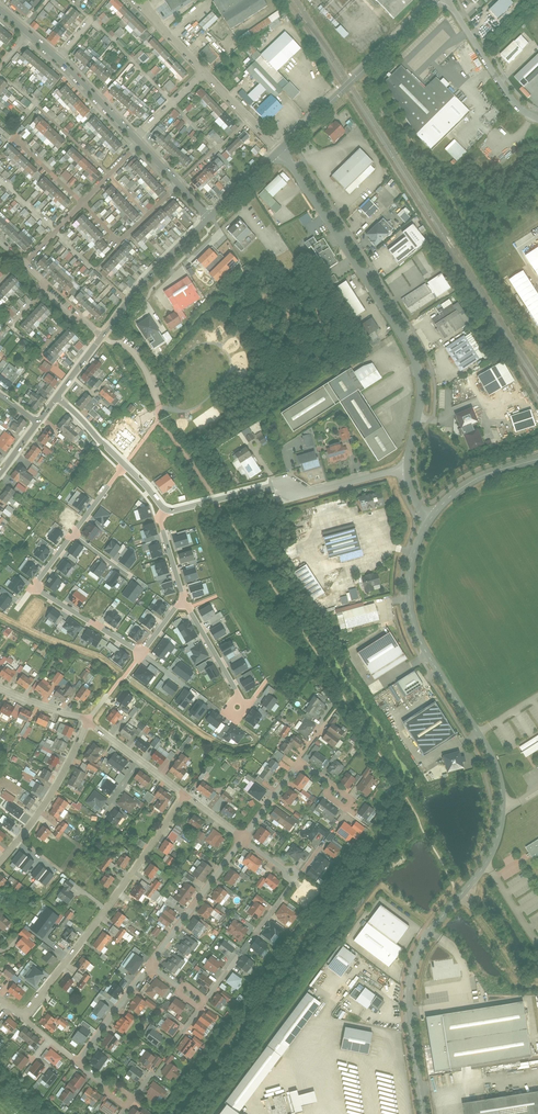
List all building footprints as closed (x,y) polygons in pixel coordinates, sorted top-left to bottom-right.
[(41,0),(31,0),(30,1),(29,0),(13,0),(11,3),(27,17),(41,0)] [(44,9),(49,13),(58,2),(55,0),(51,0),(44,9)] [(118,0),(107,0),(139,32),(144,26),(118,0)] [(229,27),(265,4),(263,0),(212,0),(229,27)] [(393,19),(412,0),(375,0),(393,19)] [(505,0),(500,0),(489,10),(498,19),(512,7),(505,0)] [(46,38),(53,45),(80,15),(72,8),(46,38)] [(283,9),(237,36),(241,43),(269,26),(271,29),(281,23),(278,18),(286,13),(283,9)] [(43,10),(37,16),(42,21),(48,14),(43,10)] [(205,31),(218,18),(211,11),(198,24),(205,31)] [(104,24),(109,19),(103,12),(98,17),(104,24)] [(36,30),(39,26),(34,21),(30,26),(36,30)] [(5,43),(12,35),(0,25),(0,39),(5,43)] [(335,30),(344,39),(349,34),(340,25),(335,30)] [(109,33),(112,37),(115,34),(119,39),(124,34),(121,31),(123,30),(120,27),(114,33),(111,31),(109,33)] [(93,29),(89,34),(94,39),(99,33),(93,29)] [(241,86),(236,91),(264,119),(281,104),(272,95),(280,87),(289,96),(296,90),(274,68),(297,46),(282,30),(245,67),(258,81),(247,92),(241,86)] [(186,72),(152,35),(146,40),(181,77),(186,72)] [(106,43),(103,46),(105,48),(111,42),(105,36),(102,39),(106,43)] [(517,40),(500,55),(508,65),(525,49),(517,40)] [(218,53),(206,42),(197,51),(208,63),(218,53)] [(102,80),(109,73),(78,46),(72,54),(102,80)] [(58,76),(25,47),(19,53),(52,82),(58,76)] [(114,49),(108,56),(111,58),(117,51),(114,49)] [(135,56),(143,64),(149,58),(141,50),(135,56)] [(515,78),(526,89),(537,78),(537,57),(515,78)] [(155,76),(161,70),(156,65),(150,71),(155,76)] [(426,90),(401,67),(384,84),(417,135),(431,151),(470,113),(436,79),(426,90)] [(164,86),(170,92),(176,87),(170,80),(164,86)] [(88,110),(63,83),(57,89),(81,116),(88,110)] [(138,118),(144,110),(113,84),(107,91),(138,118)] [(234,122),(199,86),(194,91),(228,127),(234,122)] [(27,108),(31,103),(24,97),(20,101),(27,108)] [(184,107),(188,112),(193,107),(188,103),(184,107)] [(55,114),(59,110),(54,105),(51,109),(55,114)] [(176,120),(180,113),(173,109),(169,116),(176,120)] [(62,112),(57,117),(61,121),(66,117),(62,112)] [(36,113),(28,121),(56,148),(64,140),(36,113)] [(121,143),(93,114),(86,120),(114,150),(121,143)] [(178,118),(173,124),(176,126),(175,129),(182,134),(187,128),(183,126),(185,124),(178,118)] [(344,130),(333,119),(322,130),(333,141),(344,130)] [(63,129),(67,133),(72,128),(68,124),(63,129)] [(183,167),(190,159),(152,125),(145,133),(183,167)] [(242,130),(219,152),(227,160),(231,157),(228,154),(247,136),(242,130)] [(33,140),(29,145),(34,150),(39,145),(33,140)] [(456,141),(446,151),(457,162),(467,152),(456,141)] [(203,143),(197,149),(202,154),(208,149),(203,143)] [(9,144),(3,150),(31,176),(37,169),(9,144)] [(70,144),(64,151),(94,179),(100,172),(70,144)] [(256,146),(250,151),(255,156),(261,150),(256,146)] [(42,157),(46,152),(41,147),(36,152),(42,157)] [(359,150),(333,177),(345,189),(371,162),(359,150)] [(99,151),(95,155),(101,160),(105,155),(99,151)] [(215,155),(189,181),(196,188),(222,162),(215,155)] [(52,167),(57,162),(52,157),(47,162),(52,167)] [(162,189),(134,159),(128,164),(156,195),(162,189)] [(1,175),(6,179),(10,175),(5,170),(1,175)] [(65,170),(60,176),(67,181),(72,176),(65,170)] [(71,186),(82,175),(79,171),(68,182),(71,186)] [(283,172),(262,191),(274,204),(280,198),(277,195),(291,181),(283,172)] [(42,175),(36,182),(63,207),(69,201),(42,175)] [(125,175),(120,179),(132,192),(137,187),(125,175)] [(220,181),(225,185),(230,179),(226,175),(220,181)] [(81,182),(75,189),(80,193),(86,187),(81,182)] [(218,182),(215,186),(220,191),(224,187),(218,182)] [(137,212),(109,183),(103,189),(131,219),(137,212)] [(36,190),(31,196),(34,199),(39,193),(36,190)] [(9,195),(6,193),(0,199),(0,203),(1,204),(9,195)] [(159,206),(129,234),(136,241),(166,213),(167,215),(176,206),(169,198),(160,207),(159,206)] [(104,202),(101,199),(93,206),(96,209),(104,202)] [(10,207),(8,209),(13,213),(17,209),(14,207),(17,203),(14,200),(9,206),(10,207)] [(378,208),(370,201),(361,210),(369,218),(378,208)] [(397,215),(405,223),(410,218),(407,214),(410,212),(405,207),(397,215)] [(100,214),(104,218),(110,213),(106,208),(100,214)] [(25,218),(30,213),(24,209),(20,213),(21,214),(25,218)] [(102,234),(81,211),(74,218),(95,241),(93,243),(100,250),(107,244),(100,236),(102,234)] [(308,213),(299,218),(303,226),(312,221),(308,213)] [(112,227),(117,221),(111,215),(106,220),(112,227)] [(24,250),(32,241),(19,229),(17,231),(0,216),(0,228),(24,250)] [(30,228),(36,221),(31,216),(25,223),(30,228)] [(238,217),(226,228),(239,242),(250,230),(238,217)] [(394,229),(382,218),(366,235),(378,247),(394,229)] [(35,230),(41,235),(46,230),(40,225),(35,230)] [(403,232),(406,237),(388,250),(397,263),(426,242),(413,225),(403,232)] [(69,238),(74,233),(69,229),(64,234),(69,238)] [(124,239),(99,265),(106,272),(131,246),(124,239)] [(323,240),(312,247),(325,267),(335,260),(323,240)] [(54,251),(56,253),(63,248),(59,242),(53,246),(56,249),(54,251)] [(207,247),(196,258),(204,267),(201,270),(210,278),(213,275),(216,278),(227,266),(207,247)] [(525,255),(537,275),(537,247),(525,255)] [(68,261),(72,255),(66,250),(60,257),(63,260),(64,258),(68,261)] [(41,255),(35,261),(66,291),(72,285),(41,255)] [(70,267),(77,260),(74,258),(68,265),(70,267)] [(79,271),(85,276),(87,274),(90,276),(95,272),(91,269),(89,271),(83,266),(79,271)] [(187,270),(191,277),(195,274),(191,268),(187,270)] [(523,270),(508,279),(537,325),(537,294),(523,270)] [(16,279),(9,273),(0,282),(0,296),(16,279)] [(173,310),(178,318),(184,314),(180,307),(198,296),(194,289),(195,289),(186,274),(162,289),(172,306),(171,307),(173,310)] [(331,285),(338,281),(334,275),(328,279),(331,285)] [(440,276),(404,299),(414,315),(450,292),(440,276)] [(100,281),(95,286),(101,291),(105,286),(100,281)] [(365,310),(346,281),(338,286),(356,316),(365,310)] [(107,287),(102,293),(104,296),(110,290),(107,287)] [(78,290),(72,296),(96,318),(102,312),(78,290)] [(108,298),(116,305),(120,301),(113,294),(108,298)] [(23,331),(47,305),(40,299),(16,324),(23,331)] [(457,304),(435,318),(447,337),(469,322),(457,304)] [(8,308),(3,314),(9,320),(17,311),(11,305),(8,308)] [(173,310),(161,317),(168,328),(179,321),(178,318),(173,310)] [(148,313),(134,323),(145,338),(158,328),(148,313)] [(376,328),(370,317),(359,324),(365,334),(376,328)] [(48,360),(72,334),(65,328),(41,353),(48,360)] [(372,347),(380,342),(376,335),(368,341),(372,347)] [(465,340),(463,337),(446,348),(461,370),(482,356),(470,337),(465,340)] [(78,351),(84,346),(79,341),(74,346),(78,351)] [(79,376),(91,386),(97,379),(90,374),(100,363),(93,357),(84,367),(84,369),(79,376)] [(43,370),(45,371),(50,364),(43,358),(40,361),(41,362),(38,366),(43,370)] [(66,368),(72,363),(67,358),(62,363),(66,368)] [(350,368),(282,413),(294,431),(340,402),(377,459),(395,448),(358,392),(380,377),(370,362),(353,373),(350,368)] [(502,363),(478,377),(488,395),(512,381),(502,363)] [(26,405),(32,409),(56,378),(47,371),(46,372),(45,371),(43,370),(39,376),(42,378),(41,379),(44,381),(36,391),(32,388),(26,395),(31,398),(26,405)] [(5,388),(11,380),(0,371),(0,384),(5,388)] [(103,384),(97,391),(108,401),(115,394),(103,384)] [(86,393),(76,405),(83,411),(84,409),(89,413),(92,409),(94,406),(90,402),(93,399),(86,393)] [(104,407),(102,409),(109,415),(111,413),(104,407)] [(98,415),(92,409),(89,413),(88,414),(95,419),(98,415)] [(471,409),(455,415),(460,429),(477,422),(471,409)] [(531,411),(511,417),(516,432),(535,427),(531,411)] [(66,415),(56,427),(73,441),(78,435),(69,427),(71,424),(73,421),(66,415)] [(10,429),(16,434),(18,434),(28,423),(21,417),(18,422),(17,421),(10,429)] [(45,424),(35,437),(43,442),(52,429),(45,424)] [(76,428),(71,424),(69,427),(78,435),(82,431),(77,427),(76,428)] [(112,440),(124,452),(136,439),(124,427),(112,440)] [(346,428),(339,430),(342,440),(349,439),(346,428)] [(304,436),(302,437),(305,449),(316,446),(311,429),(303,432),(304,436)] [(5,452),(15,439),(5,432),(0,439),(0,449),(5,452)] [(251,432),(244,437),(248,443),(255,438),(251,432)] [(255,435),(263,446),(268,443),(261,432),(255,435)] [(477,432),(464,437),(470,451),(483,446),(477,432)] [(32,442),(22,455),(29,460),(39,447),(32,442)] [(342,444),(325,448),(328,462),(345,458),(342,444)] [(246,448),(235,455),(250,477),(261,470),(246,448)] [(317,460),(315,453),(298,458),(301,467),(303,467),(304,472),(321,467),(319,459),(317,460)] [(17,462),(8,474),(16,480),(17,478),(25,484),(32,475),(24,469),(25,468),(17,462)] [(175,485),(167,474),(162,478),(156,483),(157,485),(163,493),(175,485)] [(156,483),(162,478),(161,476),(153,481),(156,486),(157,485),(156,483)] [(0,491),(0,498),(4,501),(14,488),(6,483),(0,491)] [(121,483),(112,497),(123,505),(133,491),(121,483)] [(381,491),(359,497),(363,510),(384,504),(381,491)] [(72,505),(81,512),(90,500),(80,493),(72,505)] [(142,509),(146,508),(145,505),(138,500),(135,505),(138,507),(139,506),(141,508),(142,509)] [(9,517),(14,510),(8,505),(2,512),(9,517)] [(141,521),(152,517),(148,507),(146,508),(142,509),(138,510),(141,521)] [(101,510),(94,519),(103,525),(110,516),(101,510)] [(90,523),(82,533),(92,541),(95,537),(97,539),(102,532),(90,523)] [(157,535),(154,524),(143,527),(147,538),(154,536),(157,535)] [(353,525),(321,532),(328,561),(338,558),(340,563),(361,557),(353,525)] [(48,539),(56,545),(64,534),(56,528),(48,539)] [(178,537),(173,539),(176,549),(189,545),(186,535),(178,537)] [(104,551),(114,558),(121,547),(111,540),(104,551)] [(149,547),(153,545),(152,541),(146,543),(142,545),(144,551),(150,550),(149,547)] [(84,549),(76,543),(69,554),(76,559),(84,549)] [(163,555),(159,543),(153,545),(149,547),(150,550),(153,558),(163,555)] [(33,555),(43,562),(50,552),(41,545),(33,555)] [(128,550),(119,562),(129,569),(138,557),(128,550)] [(178,555),(181,564),(189,562),(194,560),(192,551),(178,555)] [(73,566),(64,560),(56,570),(65,576),(73,566)] [(96,562),(90,571),(99,578),(108,567),(101,562),(99,564),(96,562)] [(169,573),(166,562),(155,565),(158,576),(165,574),(169,573)] [(28,563),(21,573),(31,579),(38,570),(28,563)] [(306,566),(293,574),(311,602),(324,593),(306,566)] [(183,572),(186,581),(197,578),(194,568),(186,571),(183,572)] [(114,571),(105,582),(117,591),(125,580),(114,571)] [(53,575),(44,587),(54,594),(63,582),(53,575)] [(379,584),(377,575),(362,579),(364,588),(365,588),(366,592),(373,591),(372,586),(379,584)] [(16,578),(8,589),(17,595),(25,585),(16,578)] [(132,582),(123,595),(133,603),(142,590),(132,582)] [(161,586),(164,596),(175,593),(172,582),(169,583),(161,585),(161,586)] [(190,588),(189,588),(192,598),(205,594),(202,584),(190,588)] [(340,597),(342,603),(359,599),(356,588),(348,590),(349,592),(346,593),(347,595),(340,597)] [(69,600),(80,608),(87,598),(77,590),(69,600)] [(0,600),(0,609),(4,612),(12,602),(3,595),(0,600)] [(153,605),(150,610),(160,617),(162,615),(163,616),(166,612),(165,611),(167,608),(161,604),(163,601),(157,596),(155,600),(158,602),(154,607),(153,605)] [(365,603),(336,611),(342,632),(380,621),(375,604),(366,607),(365,603)] [(210,606),(199,612),(204,622),(209,620),(216,616),(215,615),(210,606)] [(54,623),(61,615),(53,608),(46,617),(54,623)] [(107,619),(105,621),(115,628),(120,620),(117,618),(118,617),(114,615),(114,616),(111,613),(112,611),(109,608),(103,616),(107,619)] [(142,619),(139,624),(149,631),(151,629),(152,630),(155,626),(154,625),(156,622),(150,618),(152,615),(146,610),(144,614),(147,616),(144,620),(142,619)] [(216,616),(209,620),(211,623),(219,619),(223,617),(220,612),(215,615),(216,616)] [(73,637),(82,626),(70,617),(63,626),(68,630),(67,632),(73,637)] [(177,627),(184,624),(181,618),(175,621),(174,623),(176,628),(177,627)] [(219,619),(211,623),(214,628),(221,624),(222,624),(219,619)] [(194,638),(197,637),(189,621),(184,624),(177,627),(186,643),(187,643),(194,638)] [(214,628),(210,631),(215,640),(226,634),(221,624),(214,628)] [(137,625),(128,637),(137,644),(143,634),(141,633),(143,630),(137,625)] [(8,637),(12,630),(7,627),(2,634),(8,637)] [(96,648),(102,638),(88,629),(81,639),(94,646),(96,648)] [(405,659),(388,633),(360,651),(376,677),(405,659)] [(176,648),(165,639),(159,647),(158,646),(152,654),(165,663),(176,648)] [(226,643),(219,647),(224,657),(233,652),(235,650),(231,642),(227,644),(226,643)] [(191,650),(195,647),(193,643),(188,646),(184,648),(187,653),(191,651),(191,650)] [(209,656),(201,643),(195,647),(191,650),(191,651),(194,655),(191,657),(195,664),(209,656)] [(129,657),(120,650),(112,660),(122,667),(129,657)] [(240,654),(235,656),(230,659),(233,664),(243,659),(244,658),(241,653),(240,654)] [(230,666),(236,676),(248,669),(243,659),(233,664),(230,666)] [(180,661),(172,671),(187,683),(195,672),(180,661)] [(205,670),(210,667),(209,665),(208,666),(205,662),(196,667),(200,673),(205,670)] [(0,668),(0,675),(6,680),(14,669),(11,667),(9,669),(3,664),(0,668)] [(23,668),(29,673),(32,668),(31,667),(26,664),(23,668)] [(141,666),(133,677),(147,687),(155,676),(155,675),(158,671),(150,665),(147,670),(141,666)] [(205,670),(211,681),(220,676),(214,665),(210,667),(205,670)] [(87,683),(93,675),(86,669),(79,677),(87,683)] [(20,671),(14,680),(24,687),(32,677),(28,674),(26,676),(20,671)] [(57,671),(51,682),(58,685),(64,675),(57,671)] [(242,675),(245,680),(250,677),(254,675),(251,671),(242,675)] [(423,685),(414,671),(397,682),(406,696),(423,685)] [(256,686),(250,677),(245,680),(241,683),(246,692),(256,686)] [(39,679),(32,687),(42,695),(50,684),(46,681),(45,683),(39,679)] [(57,686),(51,693),(61,701),(73,686),(66,680),(60,688),(57,686)] [(172,697),(178,688),(168,680),(162,689),(172,697)] [(81,683),(74,694),(81,699),(82,700),(90,689),(81,683)] [(269,694),(271,696),(275,691),(268,686),(263,693),(267,696),(269,694)] [(185,689),(175,702),(184,709),(194,696),(185,689)] [(123,690),(116,700),(122,705),(125,708),(133,697),(123,690)] [(307,702),(308,703),(315,708),(316,708),(318,709),(320,706),(318,705),(319,704),(322,706),(324,703),(321,700),(323,697),(316,692),(314,695),(312,694),(307,702)] [(199,700),(204,704),(207,700),(200,694),(196,699),(198,701),(199,700)] [(270,711),(278,701),(271,696),(269,694),(267,696),(261,704),(270,711)] [(3,699),(0,705),(0,710),(11,716),(16,706),(12,704),(3,699)] [(204,704),(199,700),(198,701),(189,712),(199,720),(208,707),(204,704)] [(435,702),(402,722),(424,756),(456,735),(435,702)] [(304,710),(311,715),(315,718),(318,714),(317,713),(318,711),(315,708),(308,703),(303,709),(304,710)] [(128,715),(132,718),(139,709),(135,706),(128,715)] [(111,707),(104,716),(112,722),(117,716),(118,718),(121,714),(111,707)] [(33,713),(22,708),(18,718),(28,723),(33,713)] [(260,708),(257,713),(262,717),(264,718),(268,714),(260,708)] [(257,713),(252,710),(245,720),(254,727),(256,724),(257,725),(260,721),(259,720),(262,717),(257,713)] [(304,716),(308,719),(311,715),(304,710),(303,712),(302,711),(300,714),(303,717),(304,716)] [(224,720),(213,712),(206,721),(216,729),(217,729),(221,723),(224,720)] [(326,722),(329,724),(331,725),(332,723),(336,718),(331,714),(326,722)] [(40,715),(35,725),(45,729),(50,719),(40,715)] [(295,729),(305,736),(314,723),(308,719),(304,716),(303,717),(301,721),(297,718),(292,725),(295,728),(295,729)] [(282,735),(288,727),(283,722),(281,725),(278,723),(273,729),(277,731),(276,731),(280,734),(282,735)] [(219,734),(225,726),(221,723),(217,729),(216,729),(214,732),(215,733),(216,731),(219,734)] [(340,728),(332,723),(331,725),(329,724),(321,735),(319,734),(316,737),(325,742),(326,741),(333,746),(334,745),(337,747),(342,740),(338,738),(341,734),(338,732),(340,728)] [(69,738),(73,729),(65,725),(60,735),(69,738)] [(223,738),(230,728),(226,725),(225,726),(219,734),(218,736),(222,739),(223,738)] [(244,734),(232,725),(230,728),(223,738),(228,743),(231,739),(237,744),(244,734)] [(121,726),(117,731),(125,737),(129,733),(121,726)] [(293,730),(287,739),(292,743),(291,744),(296,747),(302,740),(299,738),(301,736),(293,730)] [(138,735),(132,743),(142,750),(148,743),(138,735)] [(61,750),(65,741),(53,736),(49,744),(61,750)] [(520,747),(526,757),(537,750),(537,736),(520,747)] [(279,748),(278,749),(283,752),(285,753),(291,744),(292,743),(287,739),(284,737),(282,740),(280,738),(276,744),(278,746),(277,747),(279,748)] [(99,746),(91,740),(81,755),(87,759),(91,761),(97,752),(96,751),(99,746)] [(306,759),(317,767),(325,756),(314,748),(316,745),(312,743),(305,752),(309,755),(306,759)] [(270,757),(276,761),(283,752),(278,749),(276,748),(275,747),(268,756),(270,757)] [(154,748),(148,755),(158,763),(164,756),(158,751),(154,748)] [(41,758),(53,765),(58,756),(46,749),(41,758)] [(179,750),(166,768),(179,778),(180,776),(183,778),(188,772),(180,766),(188,756),(179,750)] [(335,774),(342,765),(333,758),(337,754),(333,751),(328,759),(330,761),(325,768),(330,773),(331,771),(335,774)] [(457,752),(443,756),(446,769),(460,766),(457,752)] [(114,755),(107,764),(119,774),(127,764),(123,760),(122,761),(114,755)] [(278,762),(276,761),(270,757),(267,762),(263,759),(255,771),(258,773),(257,774),(265,780),(278,762)] [(82,768),(84,764),(100,773),(104,768),(101,766),(101,765),(94,761),(93,762),(91,761),(87,759),(86,762),(80,759),(77,765),(82,768)] [(226,771),(230,766),(225,762),(221,768),(226,771)] [(84,770),(73,765),(64,783),(75,788),(84,770)] [(362,775),(354,786),(366,794),(371,787),(372,788),(375,784),(372,782),(375,778),(372,776),(373,775),(367,771),(370,767),(366,765),(360,773),(362,775)] [(45,779),(50,770),(42,766),(37,774),(45,779)] [(25,767),(21,775),(24,776),(23,778),(31,783),(36,773),(25,767)] [(143,785),(149,777),(137,767),(130,776),(143,785)] [(191,790),(194,786),(207,796),(207,795),(210,797),(214,791),(212,789),(213,788),(200,778),(200,779),(199,778),(206,769),(203,767),(187,787),(191,790)] [(298,770),(290,781),(300,788),(298,789),(301,792),(306,796),(309,793),(304,789),(311,780),(298,770)] [(337,780),(346,787),(354,777),(344,770),(341,775),(337,780)] [(37,793),(42,784),(34,779),(29,788),(37,793)] [(107,779),(100,788),(109,795),(116,786),(107,779)] [(247,792),(259,801),(267,791),(254,782),(247,792)] [(165,801),(170,794),(158,785),(152,793),(145,788),(141,795),(149,801),(153,794),(157,797),(152,805),(160,810),(166,802),(165,801)] [(225,799),(218,810),(229,818),(237,806),(229,801),(231,797),(226,793),(227,792),(220,786),(216,791),(219,793),(218,794),(225,799)] [(299,795),(301,792),(298,789),(293,786),(291,789),(287,786),(279,796),(288,803),(289,801),(291,803),(295,799),(292,797),(296,793),(299,795)] [(95,790),(85,802),(97,811),(107,799),(95,790)] [(134,798),(125,791),(116,803),(130,813),(137,803),(140,806),(143,802),(135,796),(134,798)] [(28,806),(34,798),(25,793),(20,801),(28,806)] [(55,817),(66,801),(56,794),(50,804),(51,805),(47,811),(55,817)] [(332,815),(338,808),(321,795),(316,803),(312,800),(308,806),(318,814),(319,812),(323,815),(321,817),(330,824),(335,817),(332,815)] [(251,796),(246,799),(248,804),(254,802),(251,796)] [(3,807),(16,817),(22,809),(9,799),(3,807)] [(363,800),(355,811),(368,820),(375,809),(363,800)] [(76,804),(73,802),(71,806),(79,810),(82,804),(78,802),(76,804)] [(289,815),(274,804),(267,814),(277,822),(276,823),(284,829),(285,828),(288,829),(291,825),(293,826),(298,819),(297,818),(299,815),(296,813),(294,816),(290,813),(289,815)] [(119,811),(115,808),(108,817),(109,817),(106,820),(115,827),(123,817),(126,819),(129,816),(121,809),(119,811)] [(202,819),(189,810),(185,816),(187,818),(186,820),(196,828),(202,819)] [(7,829),(13,821),(5,815),(0,821),(0,823),(7,829)] [(325,835),(329,830),(311,816),(309,819),(307,817),(302,824),(304,825),(299,831),(310,839),(317,829),(325,835)] [(51,831),(56,836),(67,822),(61,818),(51,831)] [(259,824),(251,834),(261,842),(263,840),(265,842),(274,830),(268,826),(270,822),(264,818),(262,821),(265,823),(263,826),(259,824)] [(342,819),(334,830),(347,840),(350,835),(354,838),(364,825),(354,818),(350,825),(342,819)] [(174,822),(165,835),(171,840),(176,833),(179,835),(183,829),(174,822)] [(49,830),(40,823),(33,833),(41,839),(42,838),(45,841),(48,837),(45,834),(47,832),(49,834),(51,831),(49,829),(49,830)] [(221,832),(211,825),(202,837),(212,844),(213,843),(217,845),(223,836),(219,834),(221,832)] [(203,831),(198,828),(194,835),(198,838),(203,831)] [(172,843),(164,837),(157,847),(164,852),(160,858),(170,864),(175,858),(166,851),(172,843)] [(331,837),(322,849),(332,856),(341,844),(331,837)] [(136,845),(142,849),(146,843),(140,839),(136,845)] [(292,839),(284,850),(296,860),(299,856),(303,859),(309,851),(303,846),(302,847),(292,839)] [(526,848),(535,862),(537,860),(537,840),(526,848)] [(259,862),(261,859),(248,850),(248,851),(243,847),(239,852),(240,853),(237,857),(240,860),(252,870),(253,869),(260,874),(264,868),(259,865),(260,863),(259,862)] [(201,856),(200,857),(204,861),(207,856),(199,850),(197,854),(201,856)] [(329,857),(320,850),(318,853),(309,866),(307,864),(304,869),(314,877),(320,870),(322,871),(326,866),(324,864),(329,857)] [(120,851),(113,861),(122,866),(129,856),(120,851)] [(20,852),(12,862),(19,867),(27,857),(20,852)] [(109,859),(111,858),(105,853),(96,865),(102,870),(107,863),(112,867),(114,863),(109,859)] [(27,857),(19,867),(26,872),(34,862),(27,857)] [(200,881),(211,866),(204,861),(200,857),(189,872),(193,876),(200,881)] [(149,861),(141,872),(149,877),(152,878),(153,876),(159,868),(149,861)] [(40,865),(32,875),(38,881),(38,880),(47,870),(40,865)] [(237,872),(229,866),(222,875),(231,882),(238,873),(246,879),(249,875),(240,868),(237,872)] [(47,870),(38,880),(45,886),(54,876),(47,870)] [(106,886),(112,876),(104,870),(97,880),(106,886)] [(188,883),(193,876),(189,872),(186,870),(183,874),(182,873),(179,876),(183,879),(188,883)] [(24,875),(19,871),(16,875),(15,875),(14,877),(8,873),(6,876),(7,880),(11,883),(9,885),(14,889),(14,888),(17,891),(23,883),(20,881),(21,879),(24,881),(26,878),(24,876),(24,875)] [(272,887),(279,879),(268,871),(263,877),(260,875),(254,883),(258,886),(260,883),(265,886),(267,883),(272,887)] [(135,882),(129,889),(139,896),(142,891),(153,899),(159,891),(154,887),(159,880),(153,876),(152,878),(148,883),(140,877),(136,882),(135,882)] [(56,897),(67,906),(75,895),(70,891),(75,884),(67,878),(63,884),(64,885),(56,897)] [(319,878),(316,882),(323,887),(326,884),(319,878)] [(188,883),(183,879),(172,894),(177,898),(183,902),(194,887),(188,883)] [(214,890),(211,894),(213,895),(212,897),(215,900),(216,898),(217,898),(214,902),(215,902),(224,909),(226,906),(219,900),(222,897),(223,898),(224,896),(226,898),(233,888),(225,881),(222,885),(219,883),(217,885),(216,884),(212,889),(214,890)] [(245,908),(256,917),(266,904),(260,899),(263,896),(257,891),(252,897),(253,898),(245,908)] [(172,905),(177,898),(172,894),(169,892),(163,899),(167,903),(168,902),(172,905)] [(224,909),(215,902),(213,905),(204,898),(196,909),(205,916),(209,910),(220,919),(226,911),(224,909)] [(288,902),(283,899),(274,910),(278,914),(277,915),(285,922),(288,918),(292,921),(298,912),(300,914),(303,910),(290,899),(288,902)] [(81,920),(87,910),(75,902),(72,907),(75,910),(72,914),(81,920)] [(168,902),(167,903),(157,916),(158,917),(165,923),(167,924),(178,911),(178,910),(172,905),(168,902)] [(380,906),(354,942),(389,967),(401,949),(397,945),(409,928),(380,906)] [(110,918),(118,924),(119,921),(124,925),(130,916),(118,907),(110,918)] [(58,917),(47,908),(39,919),(50,927),(58,917)] [(1,928),(10,920),(0,910),(0,927),(1,928)] [(194,913),(186,925),(189,927),(188,929),(192,931),(193,930),(196,932),(204,920),(194,913)] [(240,937),(249,925),(234,914),(225,926),(240,937)] [(285,926),(272,917),(270,919),(268,918),(265,923),(266,924),(261,931),(270,937),(271,936),(274,939),(277,935),(274,932),(275,931),(279,934),(285,926)] [(43,938),(50,927),(39,919),(31,929),(43,938)] [(115,933),(112,936),(117,939),(121,934),(129,939),(132,934),(129,932),(130,931),(121,924),(119,927),(112,922),(108,928),(115,933)] [(161,926),(155,922),(149,930),(155,934),(161,926)] [(21,934),(13,943),(25,953),(35,940),(28,934),(30,931),(22,925),(17,931),(21,934)] [(69,940),(76,931),(68,925),(66,927),(63,925),(61,928),(64,930),(61,933),(69,940)] [(216,932),(213,926),(207,928),(210,934),(216,932)] [(103,928),(92,942),(99,948),(100,948),(102,950),(103,950),(107,945),(104,943),(111,934),(103,928)] [(177,940),(174,944),(179,947),(186,951),(187,952),(191,946),(194,948),(201,938),(198,936),(197,938),(186,931),(184,934),(183,933),(180,937),(180,938),(178,941),(177,940)] [(269,941),(257,932),(251,941),(246,937),(241,945),(246,948),(249,944),(257,949),(257,948),(261,951),(269,941)] [(236,950),(241,945),(233,939),(231,941),(224,936),(217,945),(228,953),(233,948),(236,950)] [(41,955),(50,963),(57,955),(52,950),(59,942),(53,937),(48,943),(43,938),(40,941),(45,946),(42,950),(44,952),(41,955)] [(246,948),(241,945),(236,950),(242,954),(236,962),(246,969),(247,968),(249,970),(253,965),(251,963),(255,957),(245,950),(246,948)] [(184,954),(186,951),(179,947),(176,950),(174,948),(166,959),(164,958),(162,961),(174,970),(178,964),(181,966),(188,956),(184,954)] [(356,957),(342,947),(327,968),(340,978),(356,957)] [(103,950),(102,950),(99,954),(104,958),(108,954),(103,950)] [(204,961),(203,962),(213,970),(218,963),(221,965),(225,960),(220,956),(219,958),(210,951),(207,955),(205,954),(201,959),(204,961)] [(140,966),(143,961),(133,953),(123,967),(133,974),(137,970),(138,970),(141,966),(140,966)] [(82,954),(74,964),(81,970),(85,965),(90,968),(94,963),(82,954)] [(3,970),(19,982),(25,974),(8,962),(3,970)] [(196,977),(194,979),(206,987),(213,977),(207,972),(209,970),(196,962),(193,966),(197,968),(193,975),(196,977)] [(44,974),(33,966),(24,978),(34,986),(44,974)] [(242,975),(232,967),(225,977),(235,985),(242,975)] [(77,979),(75,983),(80,987),(90,973),(85,969),(83,972),(77,968),(72,974),(75,976),(75,978),(77,979)] [(66,972),(58,982),(70,991),(74,986),(70,983),(74,978),(66,972)] [(147,994),(151,997),(154,994),(156,996),(159,992),(162,994),(170,984),(155,974),(150,981),(146,978),(142,984),(142,987),(147,991),(145,993),(147,994)] [(13,979),(7,988),(18,996),(25,988),(13,979)] [(115,998),(127,983),(123,980),(118,986),(115,984),(108,993),(115,998)] [(213,994),(209,1000),(221,1009),(226,1003),(224,1001),(225,1000),(227,1001),(233,994),(223,987),(222,989),(219,987),(216,990),(215,990),(212,993),(213,994)] [(365,988),(355,1001),(367,1010),(371,1003),(377,1008),(383,1001),(365,988)] [(164,1007),(162,1005),(151,997),(147,994),(145,997),(137,991),(135,995),(133,994),(130,999),(131,1000),(128,1004),(138,1011),(139,1011),(141,1013),(145,1007),(143,1005),(146,1001),(152,1006),(153,1005),(161,1011),(164,1007)] [(179,1011),(186,1002),(175,993),(171,999),(168,997),(162,1005),(164,1007),(166,1008),(169,1004),(179,1011)] [(225,1102),(238,1112),(320,1004),(307,993),(225,1102)] [(56,999),(51,995),(47,1000),(52,1004),(56,999)] [(109,1007),(101,1000),(92,1012),(101,1018),(109,1007)] [(522,1004),(425,1019),(434,1073),(531,1058),(522,1004)] [(203,1008),(191,1023),(194,1025),(191,1029),(200,1036),(203,1031),(205,1033),(211,1026),(207,1023),(212,1017),(214,1018),(217,1014),(208,1006),(206,1010),(203,1008)] [(122,1012),(113,1024),(122,1031),(135,1014),(127,1008),(124,1013),(122,1012)] [(42,1014),(38,1019),(51,1029),(57,1022),(53,1019),(56,1016),(47,1009),(43,1015),(42,1014)] [(159,1025),(171,1034),(180,1023),(173,1018),(176,1015),(167,1009),(165,1013),(167,1014),(164,1018),(162,1017),(158,1021),(161,1023),(159,1025)] [(337,1016),(341,1019),(345,1012),(340,1009),(337,1016)] [(18,1020),(8,1013),(1,1021),(11,1029),(18,1020)] [(60,1013),(55,1019),(59,1022),(59,1021),(64,1025),(65,1023),(70,1027),(73,1023),(68,1019),(68,1020),(60,1013)] [(156,1043),(164,1033),(155,1027),(157,1025),(150,1020),(146,1026),(149,1028),(144,1034),(156,1043)] [(41,1035),(25,1023),(24,1025),(21,1022),(16,1029),(18,1031),(18,1032),(34,1044),(32,1047),(35,1049),(41,1042),(37,1040),(41,1035)] [(86,1037),(90,1032),(83,1026),(79,1032),(78,1031),(72,1039),(78,1044),(80,1042),(82,1044),(87,1038),(86,1037)] [(109,1029),(100,1040),(110,1048),(117,1038),(120,1041),(123,1037),(125,1039),(127,1037),(126,1037),(124,1035),(124,1036),(121,1033),(114,1028),(111,1031),(109,1029)] [(345,1028),(341,1050),(367,1055),(371,1033),(345,1028)] [(202,1038),(194,1032),(191,1035),(186,1032),(176,1046),(178,1048),(176,1051),(181,1055),(183,1051),(190,1056),(196,1048),(193,1046),(193,1045),(196,1047),(202,1038)] [(21,1067),(30,1057),(26,1054),(29,1051),(21,1045),(16,1051),(15,1050),(11,1056),(12,1056),(10,1058),(12,1060),(21,1067)] [(62,1054),(50,1045),(48,1047),(46,1046),(40,1053),(43,1056),(44,1055),(55,1063),(56,1062),(59,1065),(63,1059),(60,1057),(62,1054)] [(94,1057),(90,1062),(100,1069),(104,1065),(105,1066),(107,1062),(106,1062),(108,1059),(113,1063),(114,1061),(118,1064),(120,1061),(111,1055),(112,1053),(103,1047),(101,1049),(100,1048),(98,1051),(96,1050),(92,1055),(94,1057)] [(146,1047),(138,1056),(142,1060),(141,1061),(148,1066),(152,1061),(156,1064),(162,1056),(155,1050),(153,1052),(146,1047)] [(166,1060),(160,1069),(161,1070),(161,1071),(168,1076),(169,1075),(170,1077),(173,1073),(176,1075),(180,1070),(177,1067),(178,1066),(170,1059),(174,1053),(170,1050),(164,1059),(166,1060)] [(127,1062),(130,1058),(125,1055),(122,1059),(126,1063),(127,1062)] [(46,1063),(37,1057),(31,1065),(28,1063),(24,1069),(26,1071),(27,1070),(34,1076),(36,1073),(37,1074),(46,1063)] [(130,1064),(125,1071),(126,1071),(124,1073),(128,1076),(129,1074),(136,1079),(144,1070),(135,1063),(137,1062),(131,1057),(130,1058),(127,1062),(130,1064)] [(537,1069),(537,1060),(530,1061),(531,1070),(537,1069)] [(59,1072),(50,1065),(44,1073),(42,1071),(32,1084),(34,1086),(41,1076),(50,1083),(59,1072)] [(78,1086),(86,1076),(77,1069),(69,1080),(68,1079),(65,1083),(66,1084),(57,1095),(66,1102),(75,1090),(73,1089),(76,1085),(78,1086)] [(167,1088),(153,1077),(148,1084),(145,1088),(147,1090),(144,1093),(153,1099),(157,1095),(160,1097),(167,1088)] [(92,1103),(101,1091),(86,1080),(80,1088),(83,1090),(80,1093),(81,1094),(80,1096),(83,1099),(85,1097),(92,1103)] [(463,1113),(537,1113),(537,1089),(461,1102),(463,1113)] [(96,1103),(111,1113),(118,1105),(106,1095),(107,1094),(104,1092),(96,1103)] [(290,1094),(295,1113),(299,1113),(303,1113),(302,1108),(318,1104),(315,1093),(299,1097),(298,1092),(290,1094)] [(125,1113),(139,1113),(140,1113),(154,1113),(150,1111),(151,1110),(142,1104),(139,1108),(133,1104),(125,1113)]
